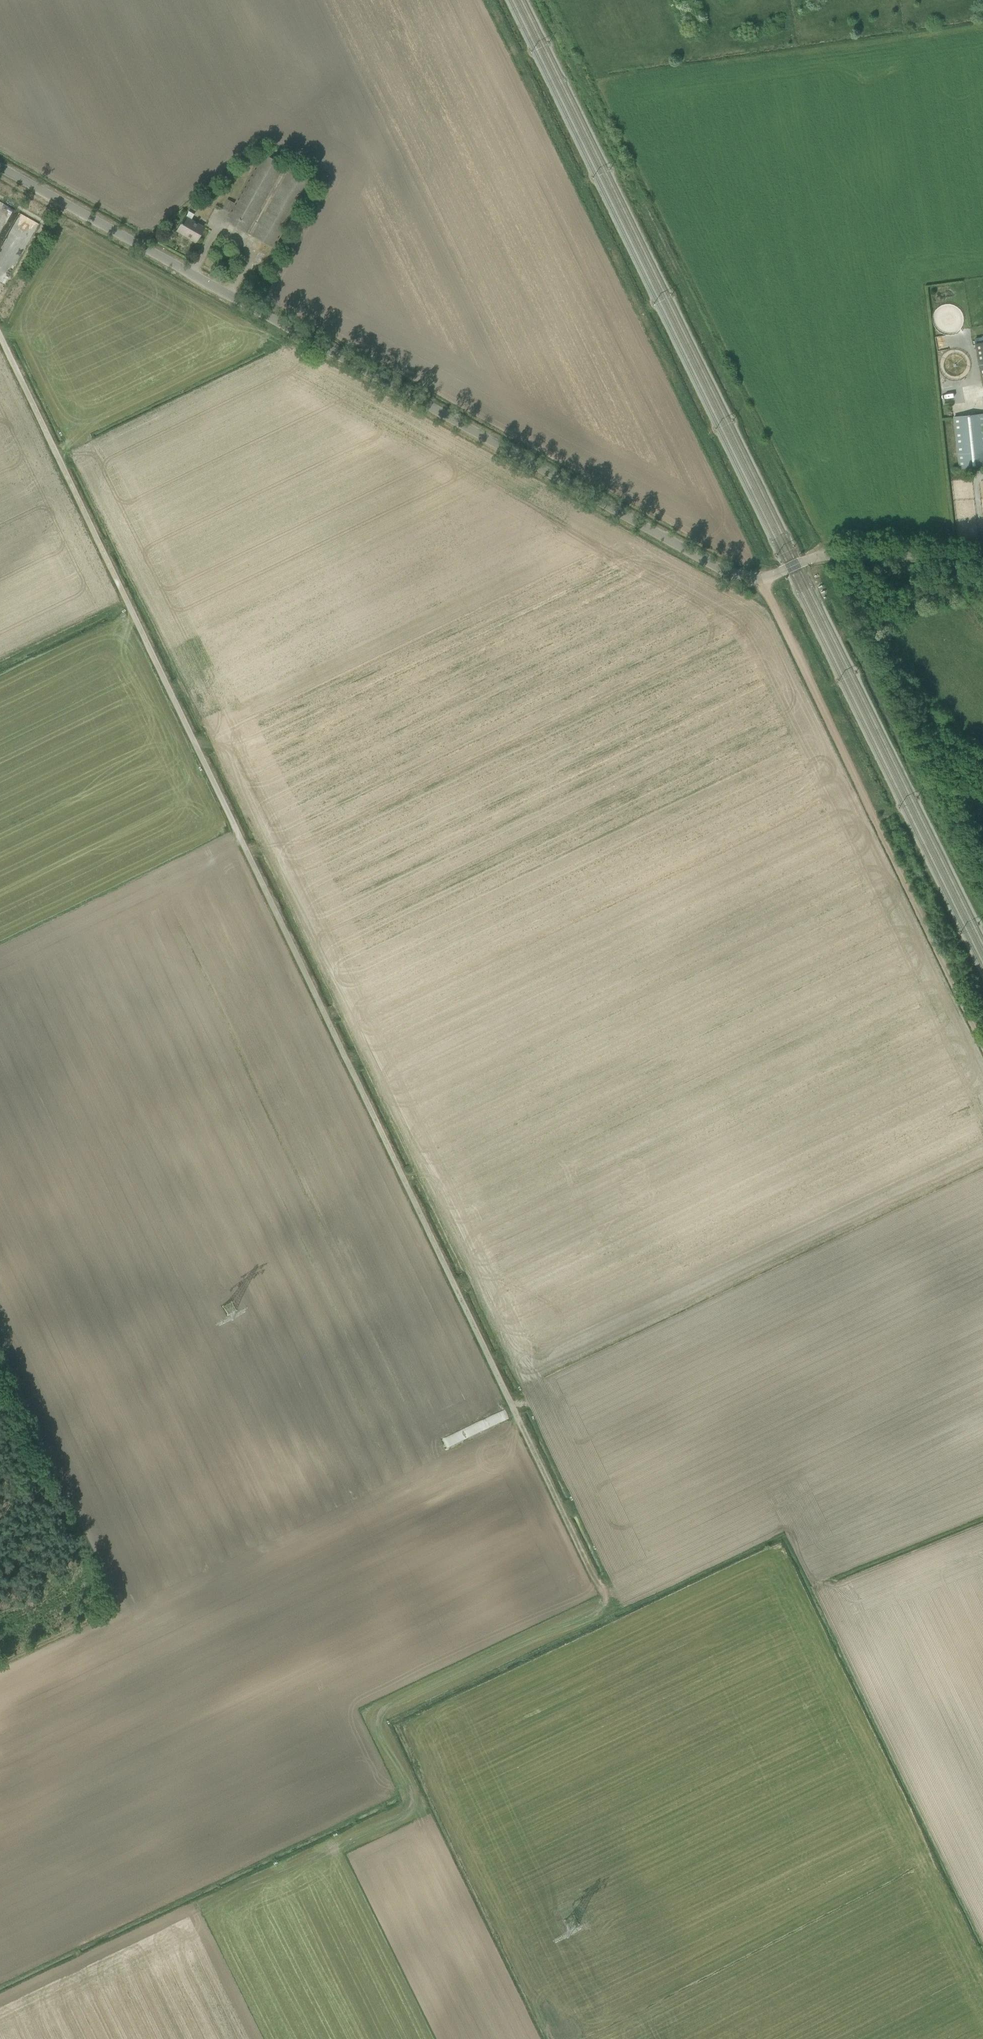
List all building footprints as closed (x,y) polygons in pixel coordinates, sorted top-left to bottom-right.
[(229,212),(225,220),(273,247),(278,238),(310,180),(262,153),(229,212)] [(37,222),(13,211),(14,208),(0,202),(0,250),(6,253),(5,255),(11,258),(9,262),(16,265),(37,222)] [(194,214),(189,211),(186,216),(185,216),(177,231),(196,241),(204,227),(191,219),(194,214)] [(982,465),(982,414),(954,417),(960,468),(982,465)]
